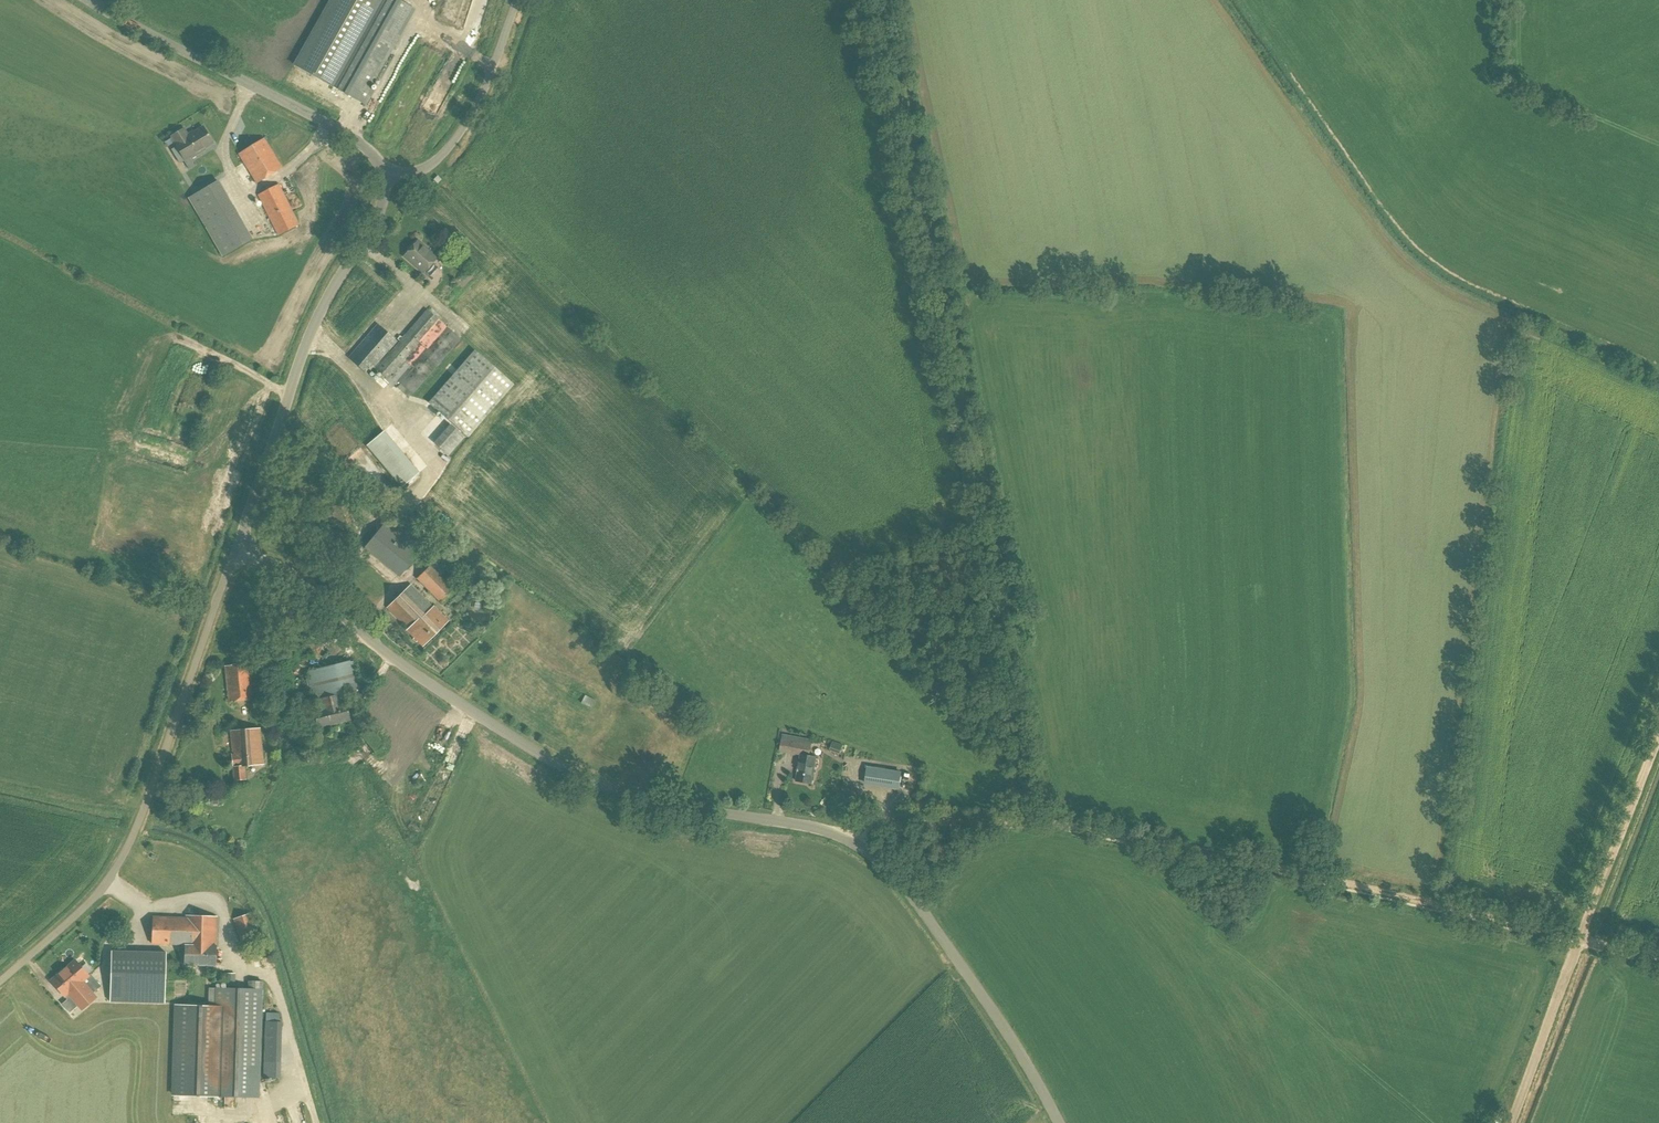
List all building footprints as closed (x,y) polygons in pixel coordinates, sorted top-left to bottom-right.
[(373,92),(369,90),(415,8),(400,0),(329,0),(293,65),(330,85),(366,105),(373,92)] [(438,114),(445,100),(435,95),(428,108),(438,114)] [(184,127),(170,137),(175,144),(174,144),(176,147),(172,150),(180,164),(185,161),(190,157),(190,158),(205,150),(204,149),(213,143),(203,127),(190,135),(184,127)] [(256,184),(283,168),(264,138),(238,154),(256,184)] [(224,256),(252,238),(217,182),(188,199),(224,256)] [(278,236),(300,225),(279,184),(257,195),(278,236)] [(424,273),(437,258),(417,241),(404,256),(424,273)] [(411,394),(459,339),(427,310),(398,343),(390,352),(388,351),(396,342),(377,325),(349,358),(369,375),(374,368),(382,375),(379,377),(392,388),(398,381),(411,394)] [(464,435),(510,384),(476,353),(430,404),(464,435)] [(384,427),(366,443),(401,485),(420,469),(384,427)] [(399,578),(424,547),(389,517),(363,548),(399,578)] [(439,602),(453,589),(430,565),(416,579),(439,602)] [(432,605),(411,584),(386,608),(407,630),(422,646),(448,621),(432,605)] [(315,701),(317,711),(314,712),(318,728),(350,721),(347,704),(346,701),(344,694),(359,691),(353,662),(305,673),(312,701),(315,701)] [(228,702),(253,699),(249,663),(224,665),(228,702)] [(591,708),(595,700),(585,695),(581,703),(591,708)] [(372,755),(385,744),(369,726),(357,737),(372,755)] [(233,781),(247,780),(245,766),(263,765),(260,728),(230,731),(232,753),(231,754),(232,767),(233,781)] [(812,783),(812,781),(814,780),(815,774),(814,773),(816,757),(809,756),(812,740),(782,734),(779,751),(800,755),(796,781),(812,783)] [(899,789),(902,771),(867,766),(864,784),(899,789)] [(240,943),(259,937),(251,913),(233,919),(240,943)] [(185,917),(152,916),(151,944),(184,945),(184,965),(216,966),(216,946),(217,916),(185,915),(185,917)] [(116,1002),(159,1003),(165,1003),(166,952),(111,950),(110,1001),(116,1002)] [(64,995),(67,992),(82,1009),(96,997),(82,980),(88,974),(76,959),(51,980),(64,995)] [(235,985),(235,974),(227,974),(226,985),(229,985),(235,985)] [(259,1068),(262,989),(208,988),(208,1005),(174,1004),(171,1095),(258,1097),(259,1068)]
